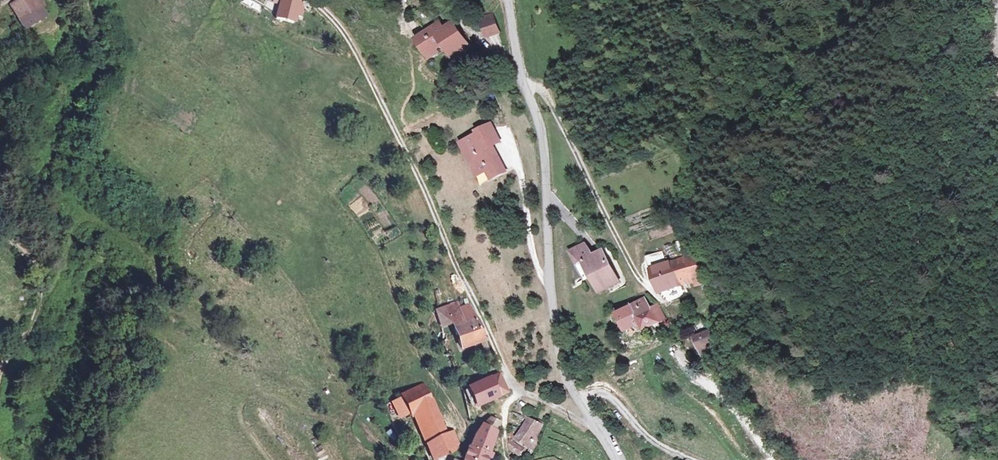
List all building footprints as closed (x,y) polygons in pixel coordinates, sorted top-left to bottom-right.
[(1,12),(13,5),(28,29),(52,15),(42,0),(0,0),(0,10),(1,12)] [(294,0),(281,0),(276,22),(299,28),(305,3),(294,0)] [(502,33),(495,12),(479,16),(486,38),(502,33)] [(440,21),(414,42),(431,63),(444,53),(455,66),(474,50),(453,24),(446,30),(440,21)] [(478,136),(462,144),(483,185),(506,174),(493,148),(504,143),(494,122),(475,131),(478,136)] [(587,239),(567,250),(583,282),(593,277),(602,294),(625,282),(604,243),(593,249),(587,239)] [(661,249),(645,256),(663,297),(708,277),(697,250),(667,263),(661,249)] [(645,299),(628,307),(643,338),(669,325),(660,307),(651,311),(645,299)] [(457,307),(431,315),(437,336),(454,330),(461,353),(484,346),(471,306),(458,310),(457,307)] [(710,331),(692,338),(701,361),(719,354),(710,331)] [(490,378),(498,393),(507,389),(499,373),(490,378)] [(490,378),(463,392),(471,408),(498,393),(490,378)] [(421,416),(435,439),(431,442),(441,459),(443,459),(459,451),(465,439),(460,430),(451,435),(423,389),(401,401),(413,420),(421,416)] [(495,425),(484,422),(477,429),(469,459),(486,459),(495,425)] [(539,429),(523,423),(515,442),(534,451),(539,429)] [(525,451),(514,447),(512,454),(522,458),(525,451)]
